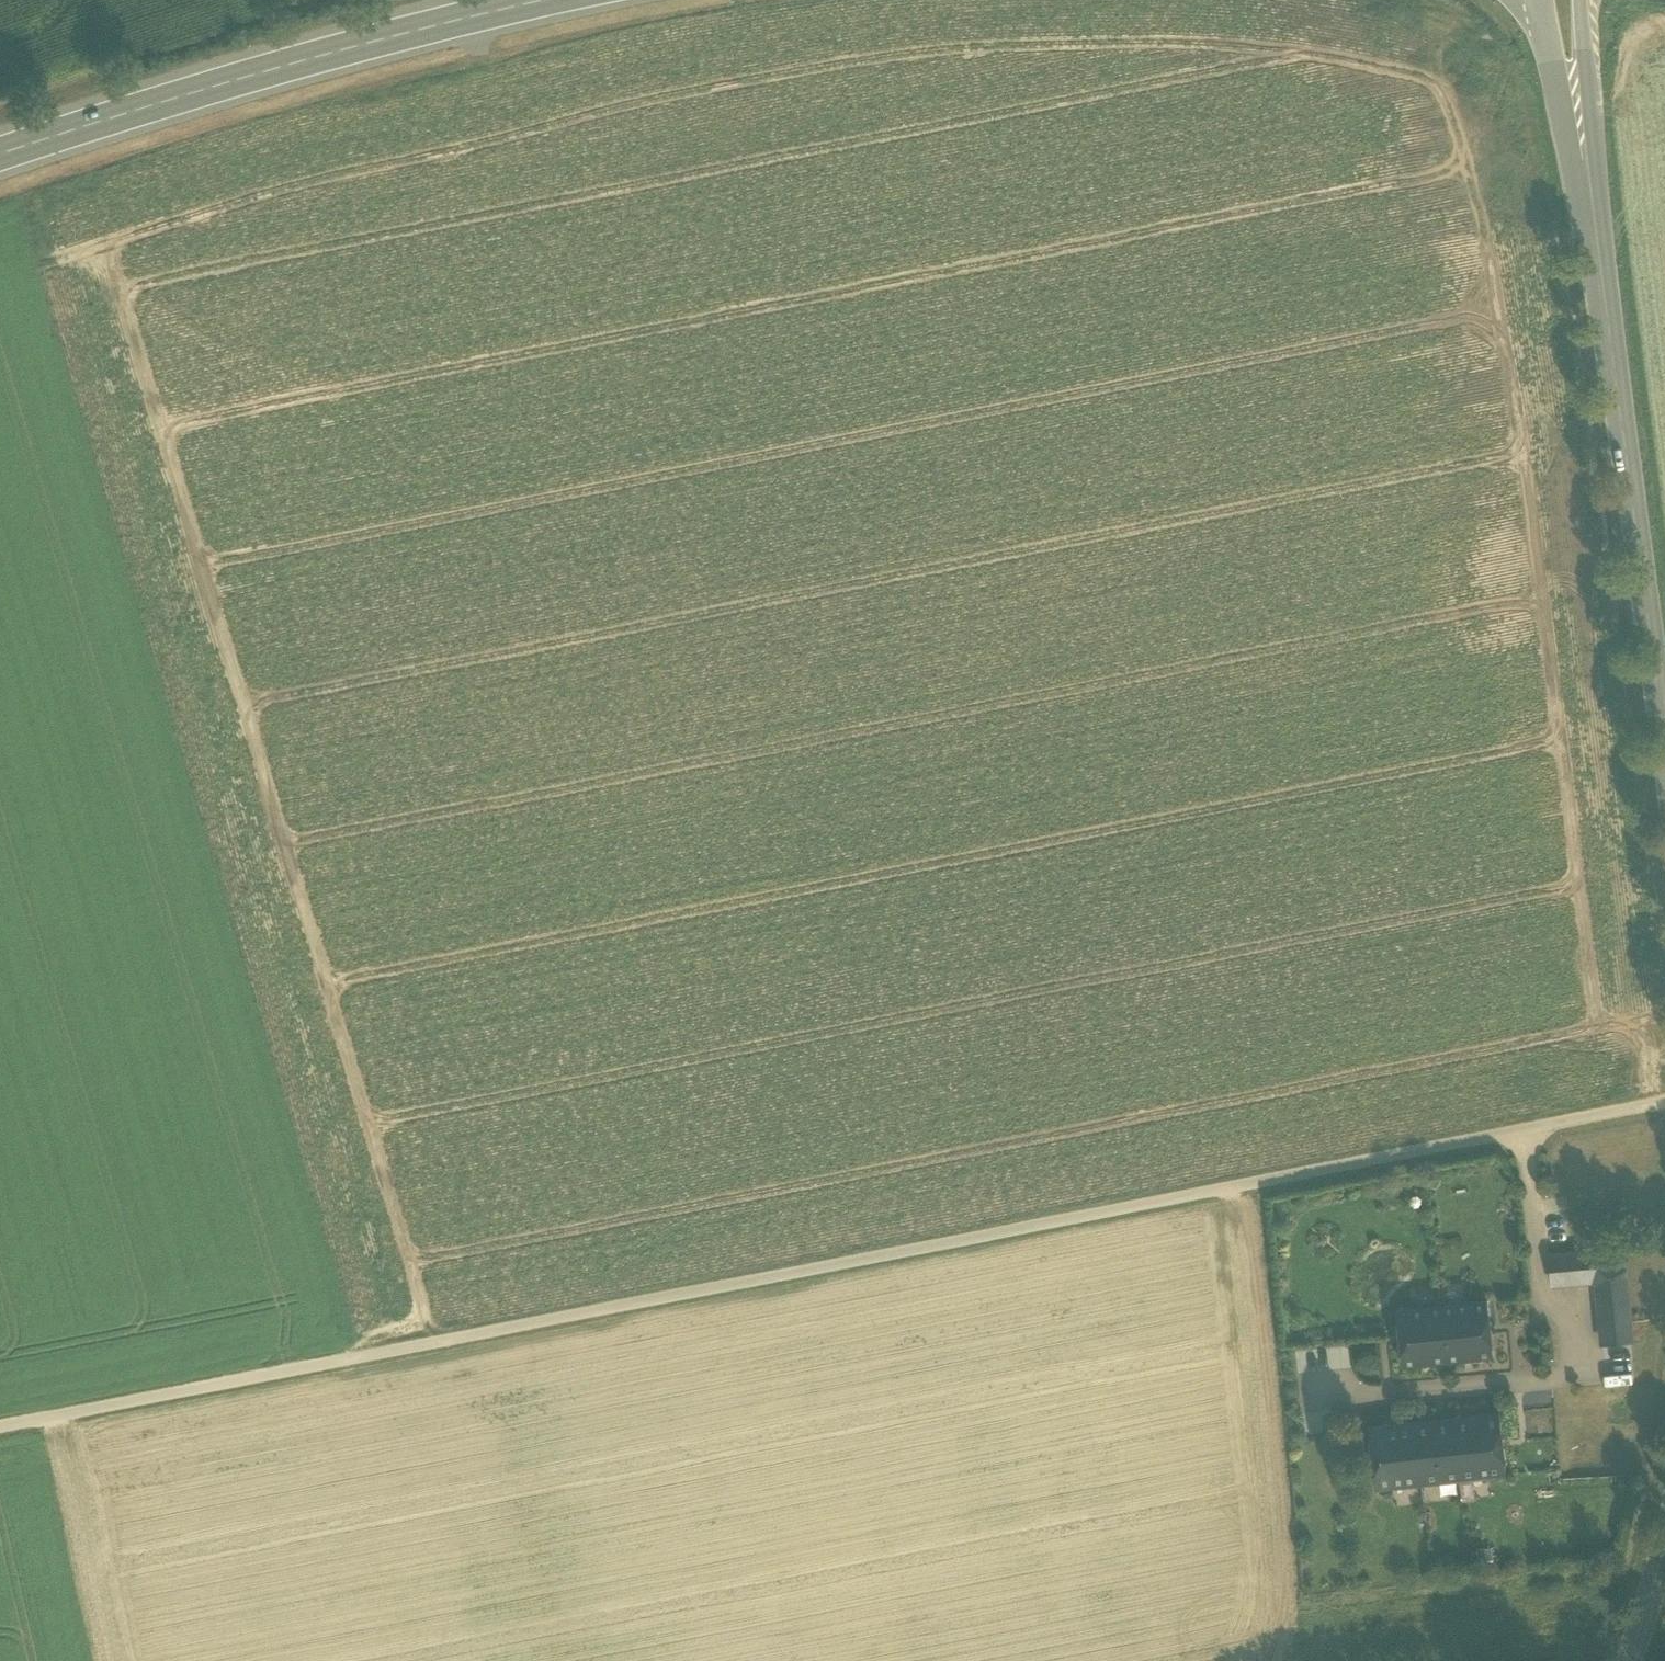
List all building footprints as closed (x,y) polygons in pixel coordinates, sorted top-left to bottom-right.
[(1597,1286),(1603,1343),(1631,1342),(1624,1270),(1601,1252),(1550,1257),(1552,1284),(1592,1281),(1597,1286)] [(1487,1302),(1397,1311),(1402,1366),(1493,1356),(1487,1302)] [(1525,1393),(1526,1411),(1537,1411),(1538,1424),(1555,1423),(1553,1391),(1525,1393)] [(1506,1474),(1499,1413),(1368,1428),(1376,1488),(1506,1474)]
